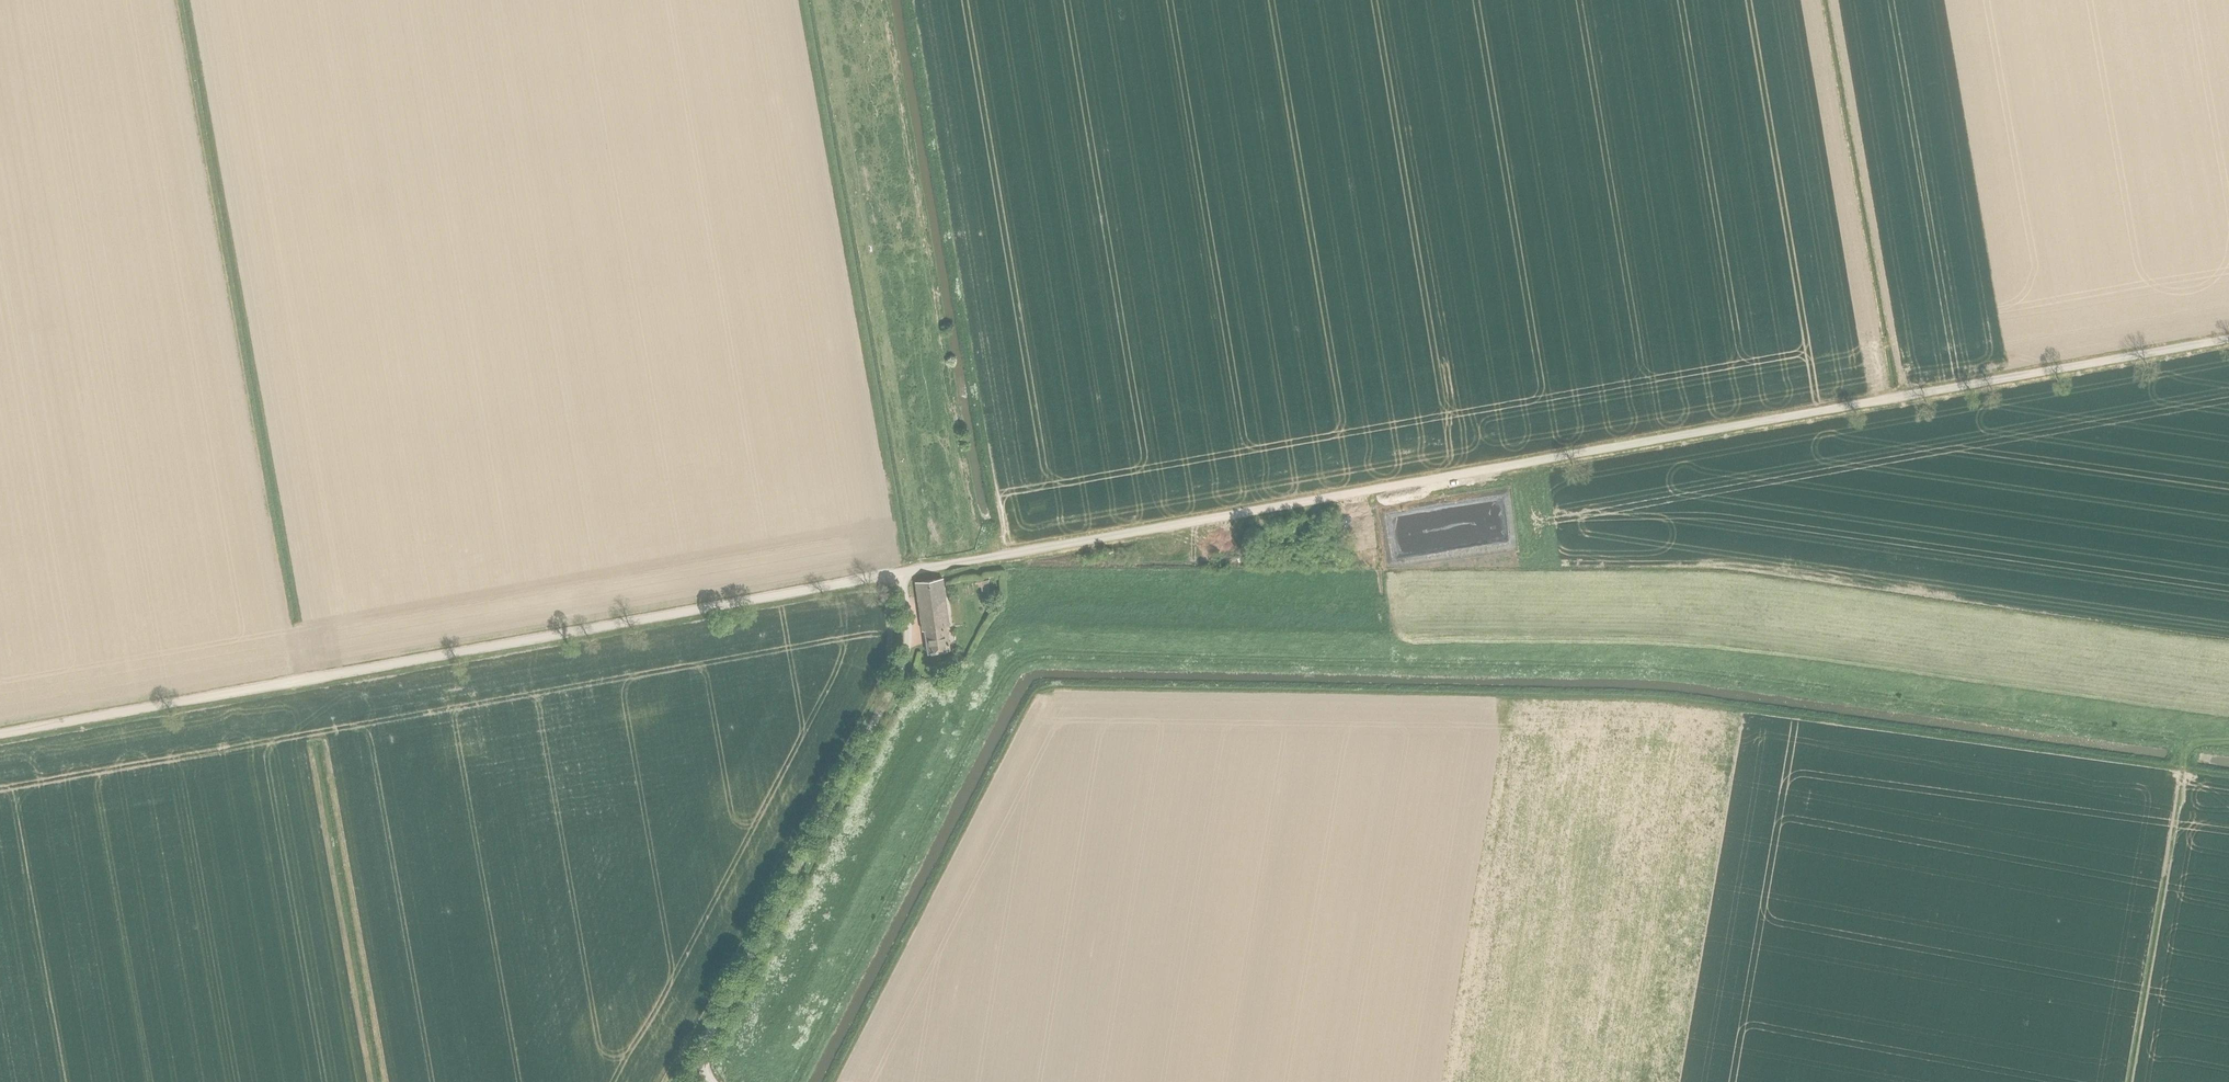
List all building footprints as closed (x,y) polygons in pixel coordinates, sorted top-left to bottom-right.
[(946,627),(949,627),(943,579),(915,583),(922,630),(924,630),(928,653),(950,650),(946,627)] [(989,591),(988,580),(980,581),(980,582),(981,587),(982,592),(989,591)]
